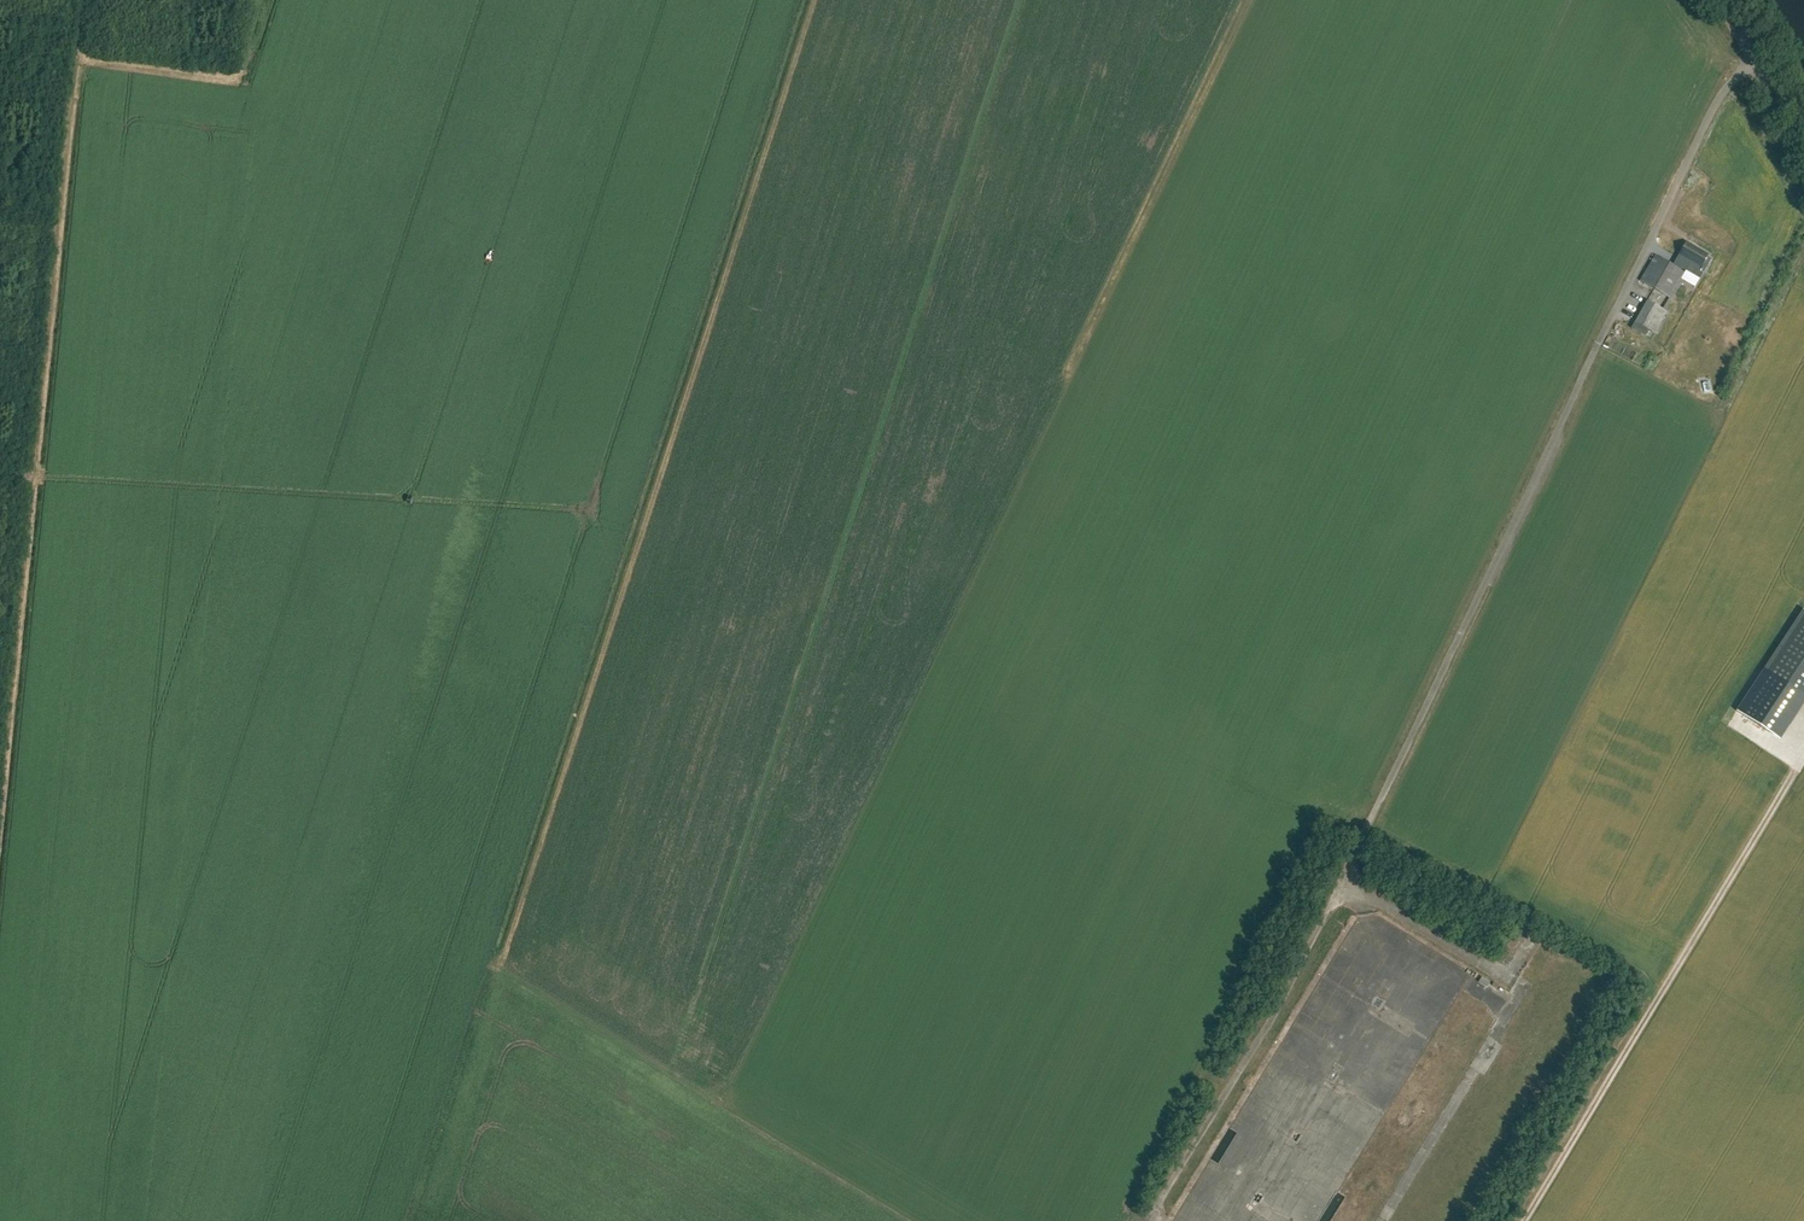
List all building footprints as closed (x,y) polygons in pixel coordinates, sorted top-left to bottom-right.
[(1709,255),(1688,243),(1674,267),(1657,257),(1642,282),(1670,298),(1685,273),(1682,271),(1688,261),(1701,268),(1709,255)] [(1667,312),(1647,301),(1635,322),(1655,334),(1667,312)] [(1734,710),(1765,731),(1792,690),(1803,671),(1803,612),(1801,609),(1761,670),(1734,710)]
